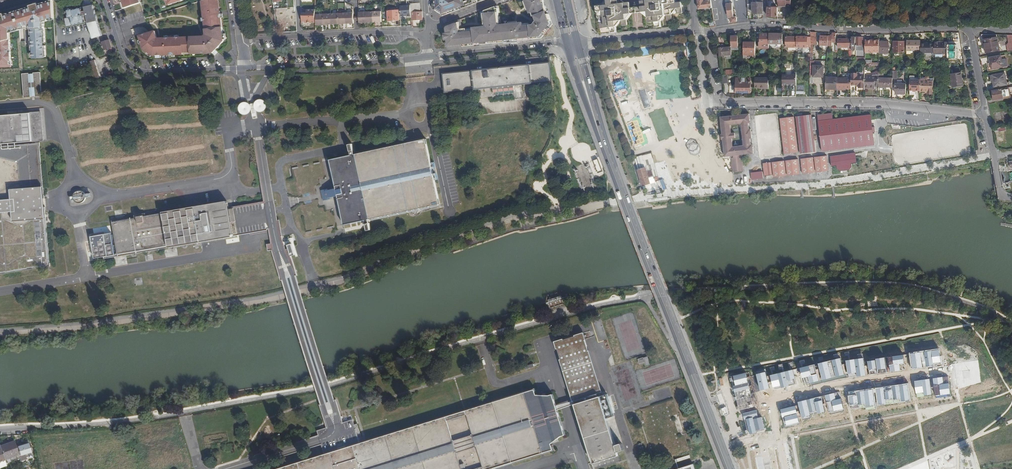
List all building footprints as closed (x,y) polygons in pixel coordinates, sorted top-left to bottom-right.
[(19,10),(19,13),(20,27),(30,25),(30,27),(31,35),(32,35),(32,38),(31,38),(31,51),(33,51),(33,53),(32,53),(32,58),(47,58),(46,47),(44,47),(44,43),(46,43),(45,28),(45,23),(49,22),(48,20),(50,20),(53,20),(55,20),(55,19),(53,0),(52,0),(48,1),(49,3),(46,4),(45,2),(19,10)] [(99,24),(91,0),(80,0),(83,11),(81,7),(73,9),(73,8),(67,10),(69,18),(66,18),(67,26),(86,22),(85,16),(89,27),(99,24)] [(167,58),(185,56),(185,54),(197,53),(218,46),(221,43),(222,44),(225,41),(225,39),(221,11),(220,11),(220,8),(219,0),(204,0),(205,7),(203,7),(205,21),(207,22),(209,33),(205,37),(191,38),(190,37),(161,40),(160,41),(158,41),(155,33),(139,39),(144,51),(153,58),(157,58),(157,59),(167,58)] [(433,9),(443,16),(484,0),(433,0),(433,9)] [(523,0),(526,9),(528,8),(529,12),(531,11),(532,15),(534,21),(531,24),(528,25),(528,23),(521,24),(520,22),(517,23),(510,24),(510,25),(501,26),(500,25),(499,8),(496,8),(496,6),(485,11),(485,15),(484,15),(485,26),(485,28),(481,28),(481,27),(473,28),(474,29),(467,30),(466,28),(463,29),(461,19),(447,25),(445,28),(445,34),(445,40),(446,40),(447,46),(448,48),(541,37),(551,25),(543,0),(523,0)] [(609,3),(598,4),(599,16),(605,15),(605,20),(600,21),(601,32),(618,30),(616,19),(621,19),(622,24),(628,23),(627,13),(638,11),(649,10),(650,21),(656,20),(656,26),(662,25),(661,14),(666,14),(667,19),(672,19),(671,7),(676,7),(677,13),(683,12),(682,1),(676,1),(676,0),(637,0),(636,0),(620,2),(620,0),(608,0),(609,3)] [(698,9),(712,8),(711,0),(709,0),(706,0),(704,1),(704,0),(697,0),(698,9)] [(730,22),(737,21),(736,16),(733,16),(733,14),(733,12),(732,0),(726,0),(728,16),(729,17),(730,22)] [(743,4),(747,4),(748,10),(753,9),(753,3),(753,0),(743,0),(743,4)] [(411,11),(420,11),(419,3),(410,3),(410,5),(411,11)] [(753,3),(753,9),(753,14),(763,14),(763,3),(753,3)] [(400,6),(400,17),(407,16),(407,18),(411,18),(411,11),(410,5),(408,5),(407,5),(400,6)] [(768,16),(778,16),(778,7),(775,7),(775,5),(771,5),(771,7),(768,7),(768,16)] [(276,27),(296,26),(295,7),(275,8),(276,27)] [(399,20),(398,10),(395,10),(395,9),(391,9),(391,10),(388,11),(388,20),(399,20)] [(18,10),(12,12),(12,14),(9,15),(8,13),(5,14),(5,16),(0,18),(0,67),(12,66),(10,30),(20,27),(18,10)] [(316,14),(315,10),(307,10),(306,14),(302,14),(302,23),(316,23),(316,14)] [(411,20),(422,20),(422,12),(420,11),(411,11),(411,18),(411,20)] [(345,13),(346,23),(354,23),(353,12),(345,13)] [(374,12),(374,22),(382,22),(382,12),(374,12)] [(316,23),(316,25),(324,24),(323,14),(316,14),(316,23)] [(102,35),(99,24),(89,27),(93,38),(102,35)] [(831,36),(828,36),(827,46),(832,46),(832,42),(836,42),(836,33),(832,33),(831,36)] [(769,48),(769,34),(760,34),(760,42),(759,42),(759,48),(769,48)] [(783,45),(783,41),(782,41),(782,34),(770,34),(769,43),(774,44),(774,45),(783,45)] [(827,46),(828,36),(820,36),(820,49),(827,50),(827,46)] [(796,47),(796,37),(786,37),(786,47),(796,47)] [(807,37),(796,37),(796,47),(803,47),(807,47),(807,45),(807,37)] [(863,37),(855,37),(854,45),(856,45),(863,45),(863,37)] [(997,37),(984,40),(986,52),(999,50),(997,37)] [(851,39),(842,39),(842,47),(851,47),(851,39)] [(111,50),(113,49),(110,40),(103,42),(106,50),(110,48),(111,50)] [(920,40),(906,40),(906,50),(912,50),(920,50),(920,43),(920,40)] [(888,41),(879,41),(879,52),(888,52),(888,41)] [(904,51),(905,41),(894,41),(894,51),(904,51)] [(755,42),(744,42),(744,58),(754,58),(754,55),(755,55),(755,42)] [(925,43),(920,43),(920,50),(920,52),(934,52),(934,44),(925,44),(925,43)] [(948,43),(934,43),(934,44),(934,52),(934,55),(948,55),(948,45),(948,43)] [(948,55),(948,58),(956,58),(956,45),(948,45),(948,55)] [(732,51),(731,47),(719,48),(720,56),(724,56),(724,55),(727,55),(732,55),(732,51)] [(1006,54),(990,57),(991,62),(988,63),(989,69),(1008,65),(1006,54)] [(111,78),(115,77),(109,58),(105,60),(111,78)] [(94,60),(89,62),(96,83),(101,81),(94,60)] [(551,63),(443,74),(445,92),(493,87),(494,95),(514,93),(513,85),(553,81),(551,63)] [(823,66),(813,65),(813,76),(823,76),(823,66)] [(41,72),(34,73),(36,96),(37,96),(37,97),(43,96),(41,72)] [(32,96),(30,73),(23,74),(25,98),(31,97),(31,96),(32,96)] [(859,88),(865,88),(865,75),(857,75),(857,73),(851,73),(851,77),(851,85),(859,85),(859,86),(859,88)] [(963,86),(961,73),(951,75),(953,87),(963,86)] [(1007,84),(1005,73),(993,75),(994,87),(1007,84)] [(796,75),(782,74),(782,84),(789,84),(796,84),(796,75)] [(879,77),(879,75),(865,75),(865,88),(872,88),(872,85),(874,85),(874,86),(878,86),(879,77)] [(837,77),(826,77),(825,89),(829,89),(837,89),(837,77)] [(846,88),(851,88),(851,86),(851,85),(851,77),(837,77),(837,89),(846,90),(846,88)] [(892,79),(892,77),(884,77),(879,77),(878,86),(892,86),(892,79)] [(750,91),(750,78),(736,78),(736,91),(750,91)] [(755,78),(755,88),(760,88),(768,88),(769,88),(769,78),(755,78)] [(916,90),(920,90),(920,79),(914,79),(909,79),(909,94),(916,94),(916,90)] [(927,93),(933,93),(934,81),(926,81),(925,79),(920,79),(920,90),(920,91),(927,91),(927,93)] [(896,93),(906,94),(906,84),(896,83),(896,93)] [(267,87),(270,99),(278,97),(277,85),(274,85),(267,87)] [(1010,87),(992,90),(994,100),(1010,97),(1010,94),(1011,93),(1011,86),(1010,87)] [(720,134),(721,139),(723,139),(724,156),(731,156),(732,171),(743,170),(741,155),(742,155),(742,154),(753,153),(753,146),(751,146),(751,144),(750,138),(752,137),(751,128),(749,128),(748,122),(748,120),(750,120),(749,112),(720,116),(722,134),(720,134)] [(788,154),(786,132),(788,132),(791,131),(794,131),(796,153),(806,152),(815,151),(811,113),(806,114),(802,114),(796,115),(794,116),(781,117),(779,117),(784,154),(788,154)] [(867,114),(857,115),(845,116),(832,118),(832,113),(818,115),(818,119),(822,150),(874,144),(872,131),(875,131),(874,126),(872,126),(871,117),(870,113),(870,114),(867,114)] [(742,131),(744,131),(743,120),(728,122),(729,133),(731,132),(730,124),(741,123),(742,131)] [(746,147),(745,136),(742,136),(743,144),(733,145),(732,137),(730,138),(731,148),(746,147)] [(338,197),(344,226),(441,204),(426,139),(330,161),(336,189),(329,191),(328,190),(321,191),(323,202),(331,200),(330,199),(338,197)] [(41,265),(42,270),(51,268),(50,264),(51,263),(50,260),(46,222),(51,222),(50,213),(45,213),(45,209),(46,209),(45,206),(39,206),(38,198),(45,197),(44,194),(40,145),(40,141),(36,141),(36,142),(0,145),(0,273),(41,265)] [(699,146),(694,144),(690,146),(689,150),(691,154),(696,155),(699,153),(700,149),(699,146)] [(856,163),(855,157),(831,161),(832,167),(837,166),(837,168),(840,171),(849,170),(852,167),(851,164),(856,163)] [(777,175),(798,171),(797,168),(796,163),(789,164),(788,161),(778,163),(775,164),(777,175)] [(778,177),(783,176),(798,173),(798,171),(777,175),(775,164),(765,166),(766,171),(768,179),(778,177)] [(645,167),(637,170),(643,186),(659,180),(658,176),(654,178),(652,169),(646,171),(645,167)] [(74,196),(74,198),(75,199),(76,201),(79,202),(81,202),(84,200),(85,199),(86,196),(91,196),(91,192),(85,192),(85,191),(82,190),(80,189),(77,190),(75,192),(74,194),(74,196)] [(268,228),(264,201),(232,207),(232,209),(229,209),(228,203),(226,203),(226,201),(163,212),(163,213),(143,217),(143,215),(137,217),(137,218),(113,222),(118,256),(169,247),(169,248),(232,237),(232,234),(234,234),(234,236),(267,230),(266,228),(268,228)] [(112,234),(91,238),(95,260),(115,256),(112,234)] [(584,334),(575,336),(591,389),(588,390),(590,396),(594,395),(605,428),(601,429),(605,444),(610,442),(615,459),(621,458),(619,453),(625,452),(623,444),(617,446),(615,440),(610,422),(602,397),(601,398),(600,395),(602,394),(584,334)] [(596,465),(615,459),(610,442),(605,444),(601,429),(605,428),(594,395),(590,396),(588,390),(591,389),(575,336),(556,342),(574,402),(575,406),(593,464),(595,463),(596,465)] [(646,359),(636,362),(638,367),(642,365),(643,368),(648,366),(646,359)] [(850,396),(852,408),(867,406),(910,401),(908,385),(892,387),(892,390),(885,391),(885,388),(856,391),(857,395),(850,396)] [(666,390),(657,393),(658,399),(667,396),(666,390)] [(362,445),(355,421),(346,424),(339,401),(322,406),(329,429),(319,432),(321,437),(258,456),(260,462),(261,466),(324,447),(327,456),(284,468),(498,468),(555,452),(552,443),(567,439),(558,411),(557,407),(553,394),(539,399),(537,391),(362,445)] [(673,400),(642,410),(657,459),(689,449),(673,400)] [(574,402),(557,407),(558,411),(575,406),(574,402)] [(0,445),(0,448),(0,449),(4,460),(18,456),(16,448),(14,441),(0,445)] [(28,445),(16,448),(18,456),(20,461),(26,459),(25,455),(31,453),(28,445)] [(776,449),(768,450),(770,468),(778,468),(776,449)]
